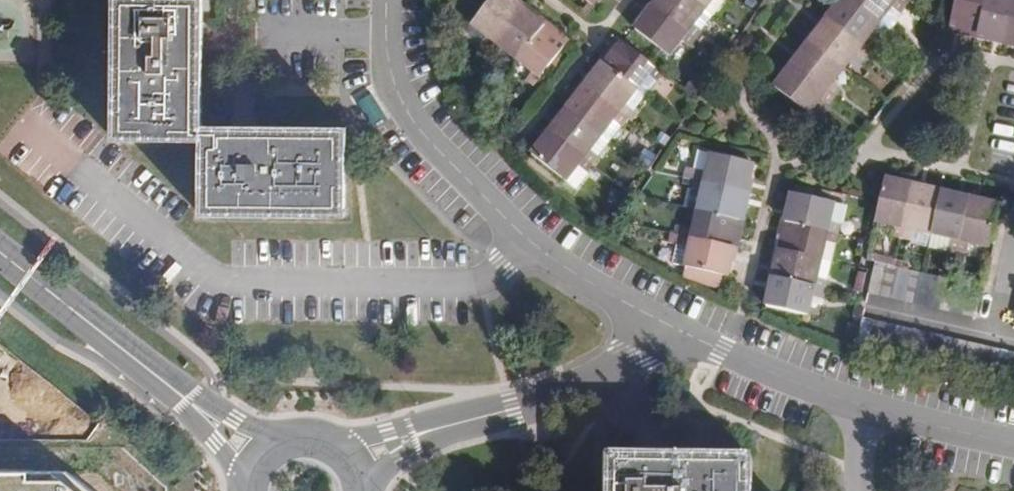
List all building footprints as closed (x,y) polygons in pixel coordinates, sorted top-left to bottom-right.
[(208,0),(120,0),(119,140),(207,142),(207,214),(353,216),(353,129),(207,128),(208,0)] [(517,10),(505,0),(490,0),(468,28),(482,39),(476,47),(484,53),(517,10)] [(683,30),(689,22),(701,7),(692,0),(656,0),(651,6),(683,30)] [(701,7),(707,12),(716,0),(706,0),(701,7)] [(832,22),(876,56),(881,48),(871,41),(884,25),(852,0),(850,0),(832,22)] [(884,25),(895,12),(904,20),(911,12),(896,0),(852,0),(884,25)] [(911,12),(918,3),(914,0),(896,0),(911,12)] [(975,34),(984,0),(958,0),(952,29),(975,34)] [(975,34),(1005,41),(1013,0),(984,0),(975,34)] [(1005,41),(1013,43),(1013,0),(1005,41)] [(678,37),(683,30),(651,6),(634,29),(666,53),(678,37)] [(707,12),(701,7),(689,22),(698,29),(710,14),(707,12)] [(499,52),(512,63),(539,27),(517,10),(484,53),(494,60),(499,52)] [(904,20),(895,12),(884,25),(896,35),(907,22),(904,20)] [(683,30),(692,37),(698,29),(689,22),(683,30)] [(876,56),(832,22),(814,45),(848,71),(859,57),(869,65),(876,56)] [(539,27),(512,63),(529,76),(522,83),(531,89),(565,47),(539,27)] [(482,39),(468,28),(462,35),(476,47),(482,39)] [(687,44),(692,37),(683,30),(678,37),(687,44)] [(600,65),(634,92),(647,76),(656,83),(663,75),(619,41),(600,65)] [(797,67),(840,101),(846,93),(836,85),(848,71),(814,45),(797,67)] [(600,65),(583,87),(626,121),(633,113),(623,105),(634,92),(600,65)] [(833,110),(840,101),(797,67),(780,88),(812,115),(822,101),(833,110)] [(634,92),(644,99),(646,101),(658,85),(656,83),(647,76),(634,92)] [(626,121),(583,87),(565,109),(599,136),(609,123),(619,130),(626,121)] [(644,99),(634,92),(623,105),(633,113),(644,99)] [(587,151),(599,136),(565,109),(546,133),(590,167),(597,158),(587,151)] [(637,116),(633,113),(626,121),(630,124),(637,116)] [(599,136),(609,143),(619,130),(609,123),(599,136)] [(584,175),(590,167),(546,133),(530,154),(563,180),(573,168),(584,175)] [(597,158),(609,143),(599,136),(587,151),(597,158)] [(712,154),(700,152),(696,171),(708,174),(712,154)] [(692,180),(745,192),(751,164),(712,154),(708,174),(696,171),(694,170),(692,180)] [(584,175),(573,168),(563,180),(578,191),(587,178),(584,175)] [(694,170),(687,169),(685,179),(692,180),(694,170)] [(889,226),(899,229),(911,178),(883,171),(873,213),(891,217),(889,226)] [(911,178),(899,229),(910,232),(912,222),(931,226),(940,184),(911,178)] [(745,192),(692,180),(689,191),(702,194),(698,213),(739,223),(745,192)] [(969,191),(940,184),(931,226),(949,231),(947,241),(957,243),(969,191)] [(780,214),(832,226),(834,216),(822,214),(826,194),(787,185),(780,214)] [(689,191),(687,190),(683,209),(698,213),(702,194),(689,191)] [(969,191),(957,243),(967,245),(969,235),(987,239),(997,197),(969,191)] [(841,198),(826,194),(822,214),(834,216),(836,217),(841,198)] [(681,227),(679,236),(734,248),(739,223),(698,213),(694,229),(681,227)] [(773,243),(815,253),(819,235),(832,238),(835,227),(832,226),(780,214),(773,243)] [(931,226),(928,239),(947,243),(947,241),(949,231),(931,226)] [(815,253),(828,256),(832,238),(819,235),(815,253)] [(728,276),(734,248),(679,236),(677,247),(689,249),(685,267),(728,276)] [(766,274),(820,287),(823,276),(811,274),(815,253),(773,243),(766,274)] [(677,247),(674,246),(670,263),(685,267),(689,249),(677,247)] [(828,256),(815,253),(811,274),(823,276),(828,256)] [(869,284),(879,286),(885,259),(875,256),(869,284)] [(892,289),(899,262),(892,260),(885,259),(879,286),(892,289)] [(904,292),(910,265),(899,262),(892,289),(904,292)] [(904,292),(915,294),(922,267),(910,265),(904,292)] [(915,294),(926,296),(932,270),(922,267),(915,294)] [(939,299),(945,273),(932,270),(926,296),(939,299)] [(951,302),(958,276),(950,274),(945,273),(939,299),(951,302)] [(818,296),(820,287),(766,274),(760,301),(801,310),(805,293),(818,296)] [(855,346),(865,348),(871,323),(860,320),(855,346)] [(871,323),(865,348),(877,351),(883,326),(871,323)] [(883,326),(877,351),(889,353),(895,328),(883,326)] [(889,353),(901,356),(906,331),(895,328),(889,353)] [(906,331),(901,356),(912,359),(918,333),(906,331)] [(918,333),(912,359),(924,361),(929,336),(918,333)] [(929,336),(924,361),(936,364),(942,339),(929,336)] [(954,341),(942,339),(936,364),(948,367),(954,341)] [(948,367),(959,369),(965,344),(954,341),(948,367)] [(965,344),(959,369),(971,372),(976,346),(965,344)] [(984,375),(989,349),(976,346),(971,372),(984,375)] [(999,351),(989,349),(984,375),(994,377),(999,351)] [(999,351),(994,377),(1005,380),(1011,354),(999,351)] [(1005,380),(1013,382),(1013,355),(1011,354),(1005,380)] [(608,469),(608,490),(755,490),(755,471),(608,469)] [(65,472),(0,471),(0,490),(91,490),(65,472)]
